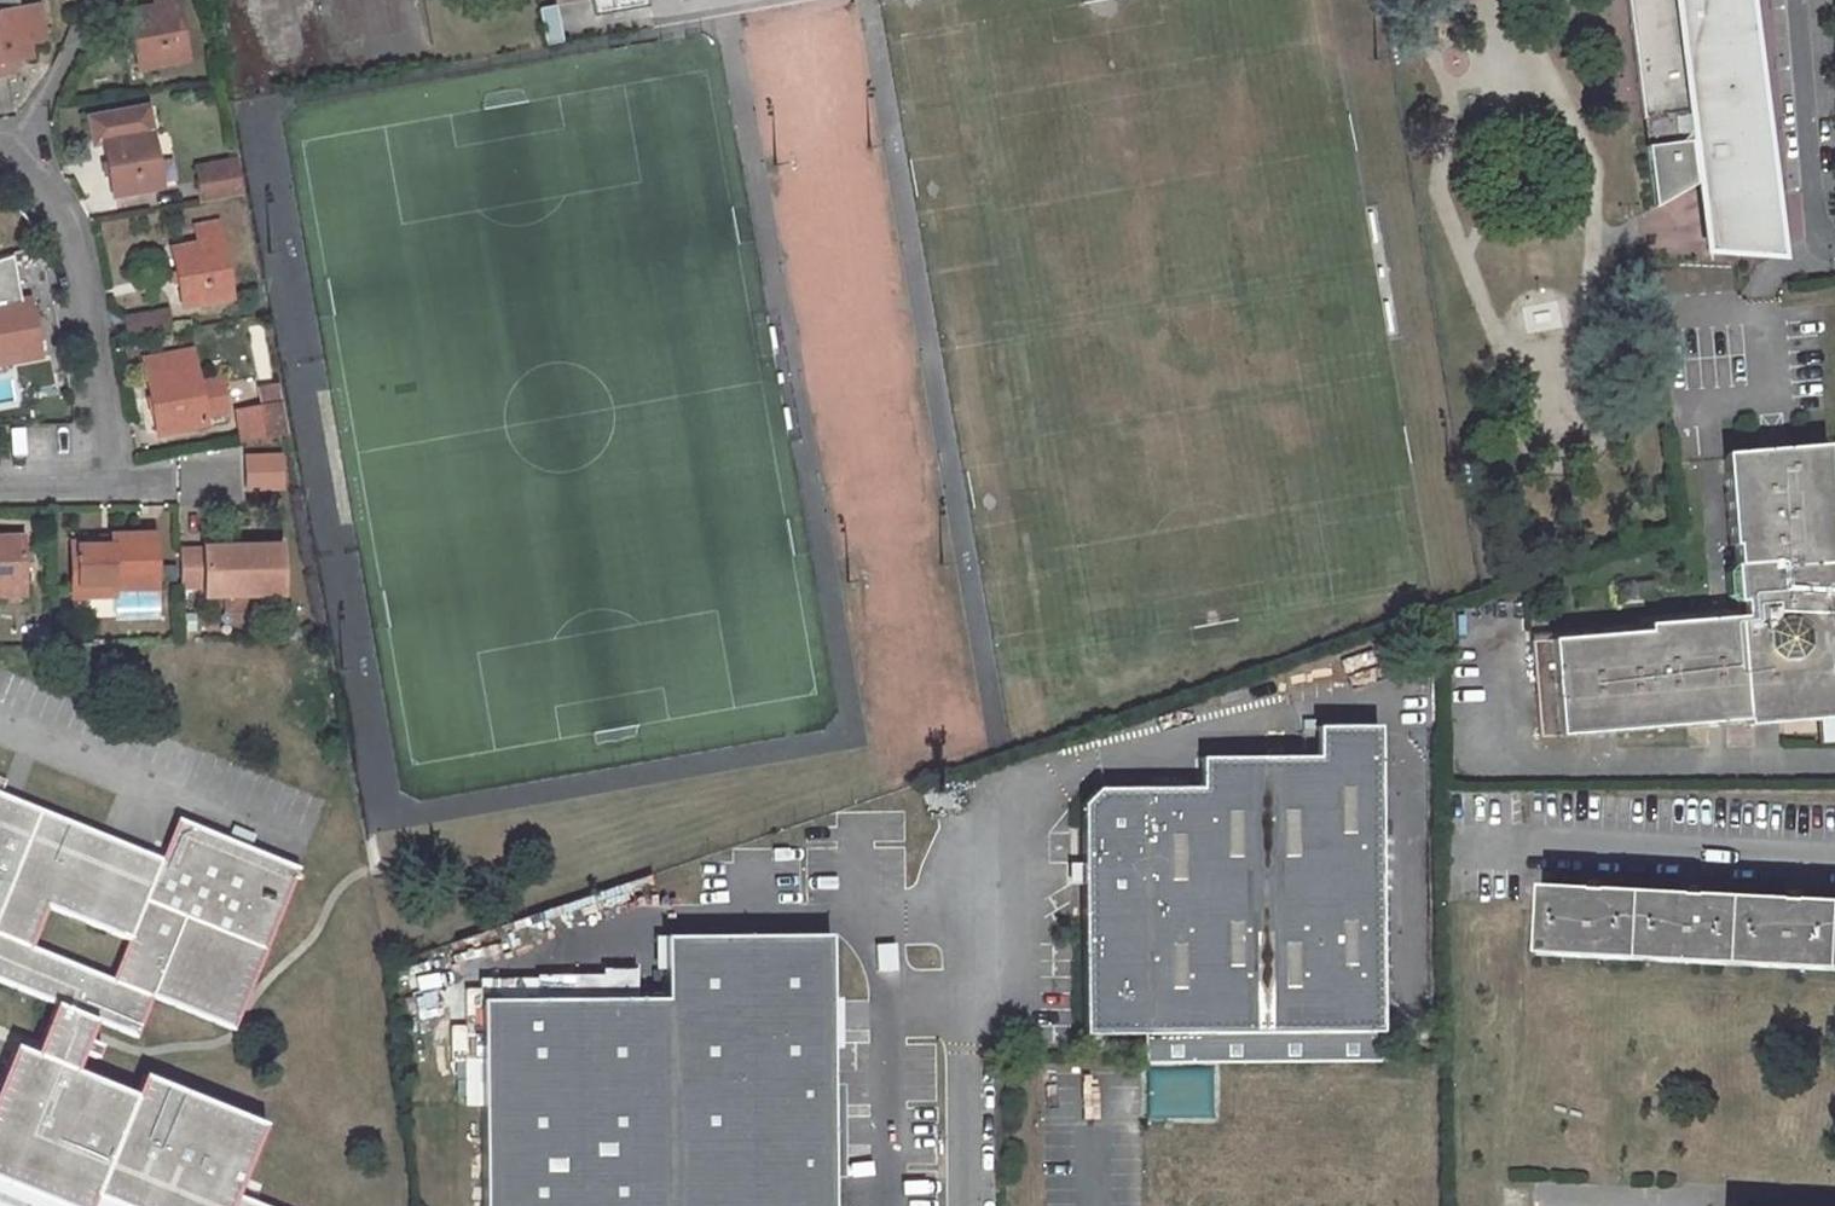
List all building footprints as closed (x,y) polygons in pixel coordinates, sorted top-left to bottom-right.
[(139,68),(187,58),(176,0),(153,0),(155,7),(129,12),(139,68)] [(1637,122),(1644,122),(1647,149),(1641,150),(1649,212),(1694,186),(1719,172),(1717,157),(1751,153),(1731,0),(1622,0),(1637,122)] [(0,12),(0,63),(29,58),(24,32),(44,28),(40,4),(0,12)] [(104,144),(114,197),(162,188),(146,109),(89,119),(94,146),(104,144)] [(1644,122),(1637,122),(1641,150),(1647,149),(1644,122)] [(1764,258),(1751,153),(1717,157),(1719,172),(1694,186),(1703,255),(1764,258)] [(237,162),(197,169),(204,205),(243,198),(237,162)] [(197,247),(173,252),(182,307),(230,297),(216,222),(194,226),(197,247)] [(40,358),(29,301),(4,305),(0,287),(0,365),(40,358)] [(156,434),(204,425),(191,349),(143,358),(156,434)] [(278,386),(260,389),(263,407),(237,411),(243,444),(287,435),(278,386)] [(1724,524),(1828,517),(1822,453),(1815,447),(1781,450),(1782,457),(1765,458),(1765,452),(1725,455),(1719,462),(1724,524)] [(1834,721),(1834,591),(1828,517),(1724,524),(1726,548),(1731,549),(1732,567),(1728,567),(1721,577),(1722,598),(1731,606),(1739,606),(1739,622),(1640,629),(1641,636),(1527,645),(1534,739),(1742,724),(1743,730),(1834,721)] [(113,588),(153,586),(151,534),(109,534),(109,542),(70,543),(72,596),(113,595),(113,588)] [(234,535),(197,537),(198,548),(198,551),(235,550),(235,543),(234,535)] [(23,580),(21,537),(0,537),(0,580),(23,580)] [(200,597),(278,594),(277,542),(235,543),(235,550),(198,551),(198,548),(175,549),(176,585),(199,585),(200,597)] [(23,595),(23,580),(0,580),(0,595),(23,595)] [(1731,615),(1631,623),(1631,624),(1632,628),(1526,635),(1527,645),(1641,636),(1640,629),(1739,622),(1739,606),(1731,606),(1731,615)] [(1312,753),(1196,755),(1195,784),(1095,785),(1078,802),(1079,1030),(1140,1031),(1140,1060),(1377,1057),(1374,720),(1312,723),(1312,753)] [(77,1069),(75,1068),(94,1020),(135,1037),(151,996),(218,1022),(233,1028),(238,1016),(298,867),(176,818),(159,859),(0,791),(0,981),(55,1005),(35,1054),(13,1046),(0,1077),(0,1180),(62,1205),(89,1205),(93,1197),(117,1205),(261,1205),(233,1194),(262,1125),(142,1075),(134,1093),(77,1069)] [(1548,889),(1545,954),(1834,969),(1834,905),(1548,889)] [(831,1180),(834,1180),(834,1087),(830,1087),(830,937),(664,938),(664,1000),(479,1001),(480,1205),(831,1205),(831,1180)] [(0,1180),(0,1205),(62,1205),(0,1180)] [(93,1197),(89,1205),(117,1205),(93,1197)]
